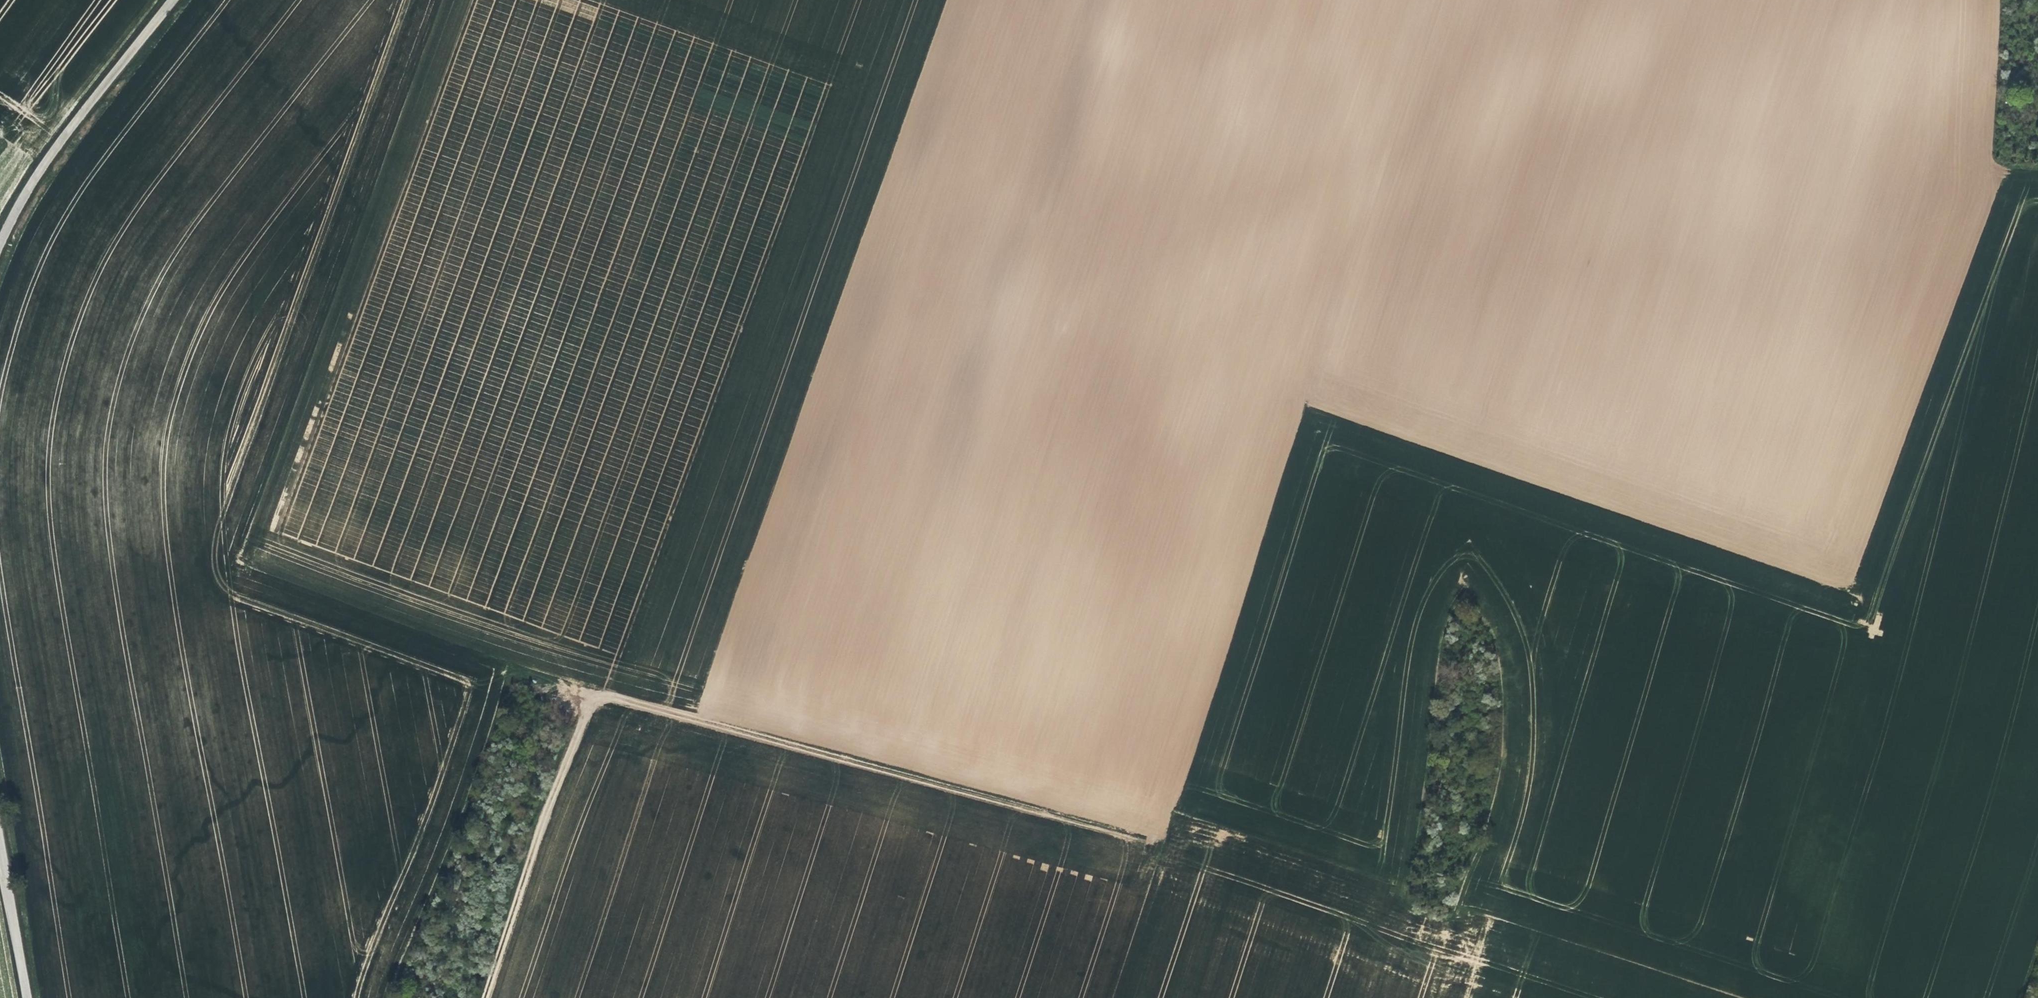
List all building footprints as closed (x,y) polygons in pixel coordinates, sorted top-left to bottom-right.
[(305,492),(329,493),(330,491),(330,477),(322,476),(321,488),(317,488),(317,482),(324,459),(325,458),(323,457),(311,454),(304,476),(304,471),(297,492),(305,492)]
